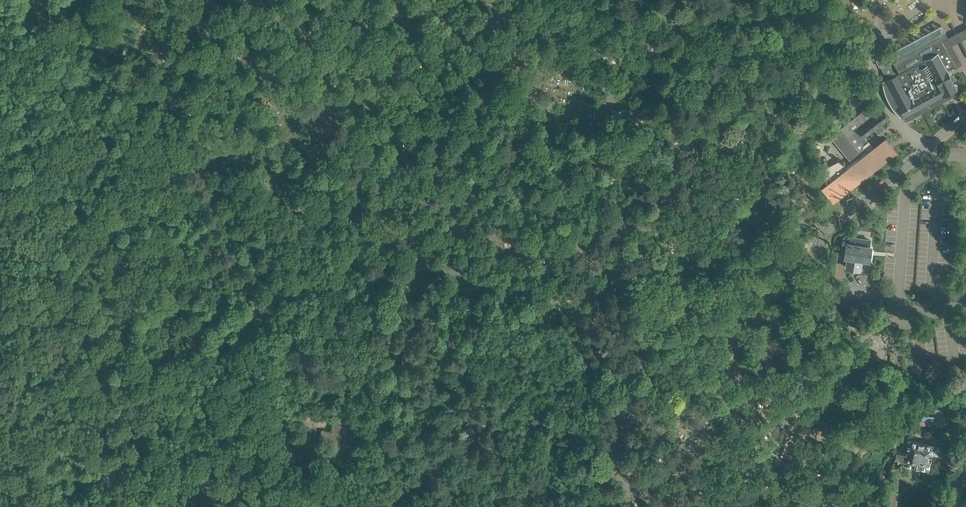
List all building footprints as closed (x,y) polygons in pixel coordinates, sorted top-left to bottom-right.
[(948,37),(941,25),(876,59),(887,79),(899,73),(892,60),(938,35),(955,66),(961,62),(952,45),(965,37),(965,28),(948,37)] [(899,73),(887,79),(884,81),(886,83),(884,84),(883,83),(883,86),(884,89),(884,92),(885,95),(887,98),(888,101),(889,104),(891,107),(893,110),(895,112),(897,114),(900,117),(900,115),(899,115),(902,114),(904,117),(905,116),(907,119),(917,113),(916,110),(945,95),(947,98),(957,92),(956,89),(957,89),(957,88),(958,86),(957,84),(954,83),(947,70),(955,66),(938,35),(892,60),(899,73)] [(874,129),(878,134),(884,129),(880,124),(889,117),(882,110),(875,101),(851,120),(851,119),(843,124),(844,126),(830,136),(851,163),(846,167),(840,160),(818,172),(828,185),(825,187),(825,188),(826,187),(835,198),(857,180),(858,181),(858,180),(864,177),(870,173),(876,169),(881,164),(885,161),(888,157),(891,154),(892,154),(888,149),(882,142),(883,141),(874,148),(868,141),(864,137),(874,129)] [(870,240),(866,239),(852,237),(851,244),(847,243),(845,256),(848,256),(846,267),(859,269),(861,258),(867,259),(869,246),(870,240)] [(877,352),(866,351),(865,361),(876,362),(877,352)] [(928,396),(926,407),(944,411),(946,399),(933,397),(928,396)] [(318,413),(331,416),(332,409),(320,406),(318,413)] [(359,444),(364,420),(353,417),(353,412),(347,411),(336,409),(331,434),(321,432),(319,440),(329,442),(329,446),(337,447),(334,459),(340,461),(343,449),(345,449),(347,442),(359,444)] [(923,442),(908,439),(905,452),(896,450),(894,459),(904,461),(903,463),(928,469),(931,453),(937,454),(938,452),(939,448),(938,446),(939,446),(933,445),(933,444),(932,444),(932,442),(931,440),(925,439),(923,440),(923,442)] [(278,467),(295,464),(294,457),(292,457),(291,453),(282,455),(283,459),(277,460),(278,467)] [(436,463),(423,460),(420,470),(433,474),(436,463)] [(433,503),(444,501),(442,492),(432,494),(433,503)] [(891,492),(887,506),(896,506),(899,494),(891,492)]
